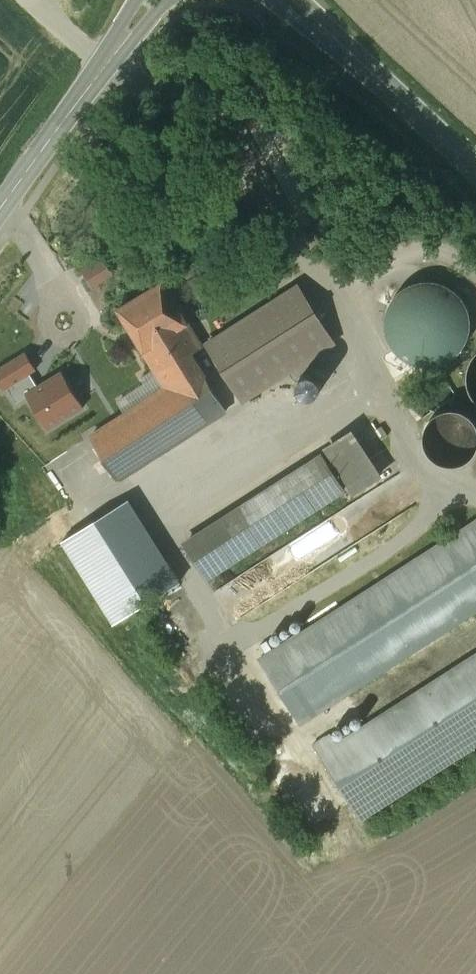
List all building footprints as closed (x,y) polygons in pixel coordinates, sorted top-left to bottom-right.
[(101,122),(94,131),(108,141),(115,132),(101,122)] [(96,276),(117,263),(111,254),(90,267),(96,276)] [(118,265),(96,278),(99,283),(121,271),(118,265)] [(396,340),(458,360),(475,304),(475,297),(416,278),(396,340)] [(93,434),(120,479),(228,410),(192,352),(203,345),(162,282),(118,309),(168,387),(93,434)] [(298,286),(208,343),(244,400),(334,342),(298,286)] [(101,403),(80,367),(50,384),(41,369),(49,365),(38,345),(0,366),(0,373),(10,390),(22,383),(49,432),(101,403)] [(474,356),(469,365),(467,377),(468,390),(475,401),(475,403),(475,354),(474,356)] [(309,397),(316,396),(320,392),(322,387),(321,382),(318,377),(313,374),(308,374),(303,376),(299,382),(299,389),(303,394),(309,397)] [(440,462),(449,465),(459,464),(468,460),(475,454),(475,452),(475,422),(468,414),(458,410),(446,410),(436,415),(429,423),(425,434),(426,445),(431,455),(440,462)] [(382,426),(377,429),(383,439),(389,435),(382,426)] [(353,433),(329,449),(356,491),(380,475),(353,433)] [(180,533),(186,543),(321,456),(315,446),(180,533)] [(321,456),(186,543),(208,577),(343,490),(321,456)] [(131,496),(87,523),(136,600),(179,573),(131,496)] [(261,659),(301,724),(475,612),(475,520),(261,659)] [(321,754),(363,818),(475,745),(475,655),(321,754)]
